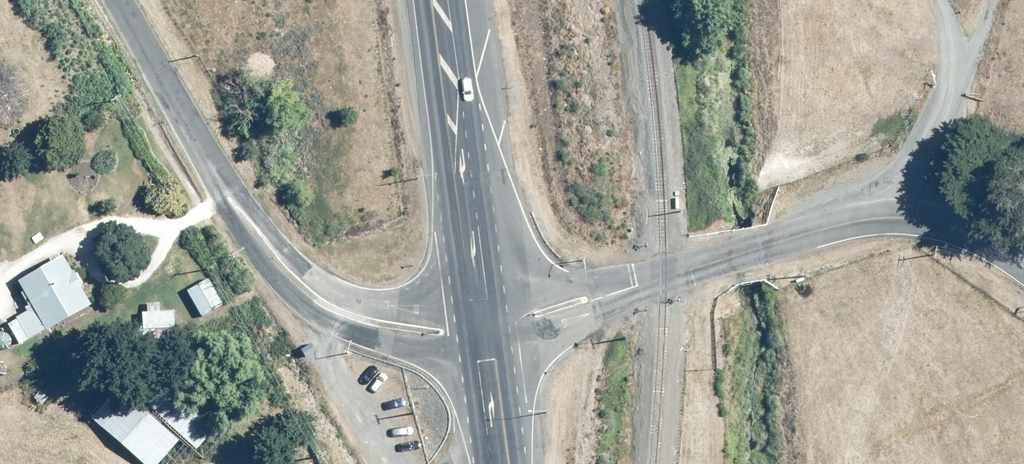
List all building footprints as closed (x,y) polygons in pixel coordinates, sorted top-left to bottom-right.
[(6,323),(18,347),(94,305),(65,252),(14,280),(30,309),(6,323)] [(175,311),(141,311),(140,325),(134,325),(134,338),(148,337),(148,329),(176,329),(175,311)] [(83,411),(141,463),(160,463),(179,443),(110,380),(83,411)] [(160,385),(143,404),(195,451),(212,432),(160,385)]
